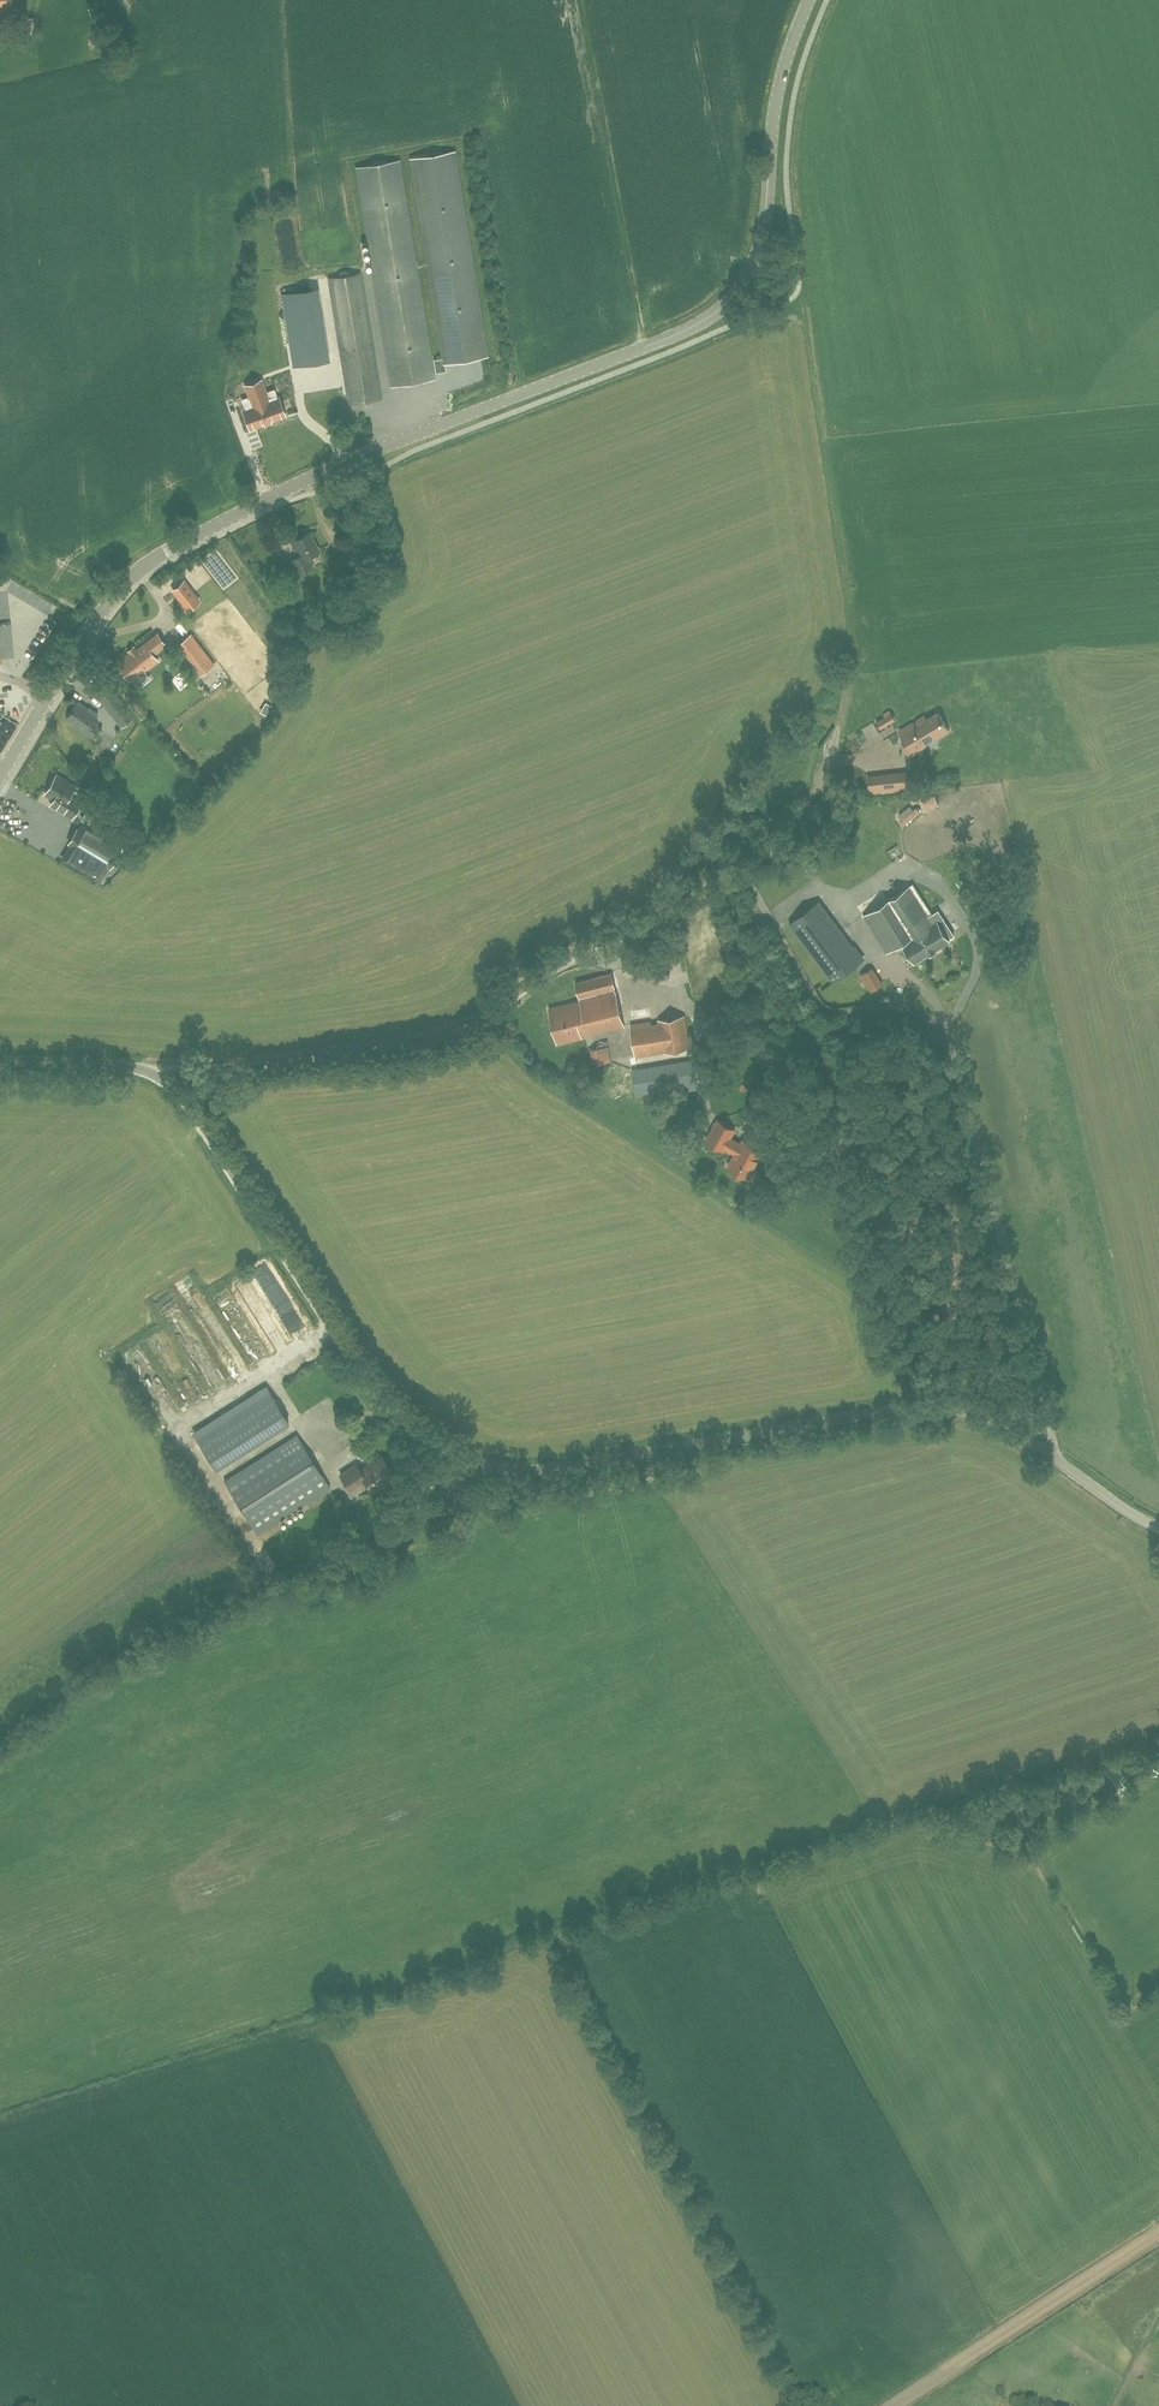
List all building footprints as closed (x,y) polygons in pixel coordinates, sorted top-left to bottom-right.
[(11,0),(0,0),(0,10),(10,12),(11,0)] [(27,29),(35,29),(35,18),(27,17),(27,29)] [(92,45),(92,53),(103,53),(103,45),(92,45)] [(454,151),(442,153),(427,155),(412,158),(445,357),(435,359),(437,371),(447,370),(446,362),(488,355),(454,151)] [(357,167),(393,384),(436,377),(400,160),(357,167)] [(329,278),(350,403),(383,398),(362,272),(329,278)] [(291,352),(293,366),(308,363),(322,361),(318,337),(289,342),(291,352)] [(325,385),(342,381),(340,376),(324,380),(325,385)] [(245,415),(252,434),(265,429),(273,426),(287,421),(285,414),(282,408),(280,402),(279,402),(278,400),(270,403),(267,396),(263,384),(246,390),(251,401),(253,409),(246,412),(247,414),(245,415)] [(93,463),(104,480),(112,474),(101,457),(93,463)] [(308,556),(319,551),(310,532),(293,541),(297,549),(295,549),(299,557),(291,561),(298,574),(313,566),(308,556)] [(187,610),(202,599),(187,579),(175,588),(184,599),(181,601),(187,610)] [(198,602),(202,606),(196,611),(213,633),(227,623),(206,596),(198,602)] [(331,618),(338,613),(333,606),(326,610),(331,618)] [(164,646),(156,635),(132,654),(131,652),(118,662),(132,680),(158,660),(153,654),(164,646)] [(191,635),(179,643),(202,673),(214,664),(191,635)] [(133,717),(127,710),(105,683),(93,693),(121,727),(133,717)] [(90,735),(97,725),(93,722),(98,714),(88,708),(87,709),(78,703),(67,719),(90,735)] [(926,746),(925,745),(949,731),(938,713),(927,720),(925,716),(917,721),(918,721),(913,724),(912,724),(900,731),(908,744),(903,747),(908,756),(926,746)] [(877,722),(880,729),(889,724),(885,717),(877,722)] [(858,771),(856,782),(863,784),(865,773),(858,771)] [(55,779),(53,779),(50,783),(51,785),(46,793),(55,799),(52,804),(70,815),(79,800),(70,795),(76,786),(58,775),(55,779)] [(885,793),(901,791),(900,776),(883,778),(885,793)] [(61,855),(97,878),(104,868),(105,869),(113,856),(112,855),(118,845),(81,822),(75,832),(73,831),(65,844),(67,845),(61,855)] [(655,856),(666,846),(662,841),(650,850),(655,856)] [(887,952),(903,943),(916,963),(951,940),(949,938),(954,935),(944,918),(939,922),(938,920),(937,920),(913,884),(864,916),(887,952)] [(844,956),(854,949),(819,901),(790,923),(833,982),(853,968),(844,956)] [(513,985),(531,973),(526,965),(507,977),(513,985)] [(863,974),(871,992),(886,985),(877,967),(863,974)] [(581,1000),(616,991),(612,972),(576,981),(581,1000)] [(616,991),(581,1000),(549,1008),(558,1043),(583,1037),(583,1036),(625,1025),(616,991)] [(664,1052),(690,1048),(685,1016),(659,1020),(659,1023),(651,1024),(650,1021),(631,1025),(636,1056),(656,1054),(655,1051),(664,1049),(664,1052)] [(593,1064),(611,1061),(609,1045),(590,1048),(593,1064)] [(637,1094),(696,1084),(692,1060),(633,1070),(637,1094)] [(730,1150),(734,1143),(729,1140),(735,1130),(718,1120),(706,1139),(723,1149),(724,1147),(730,1150)] [(730,1150),(735,1153),(728,1166),(747,1177),(763,1151),(743,1140),(740,1146),(734,1143),(730,1150)] [(188,1277),(177,1285),(190,1303),(201,1295),(188,1277)] [(279,1296),(282,1308),(292,1306),(289,1294),(279,1296)] [(221,1299),(223,1308),(232,1306),(234,1319),(242,1318),(239,1296),(221,1299)] [(234,1378),(198,1313),(188,1319),(176,1297),(168,1302),(199,1357),(191,1361),(208,1391),(213,1388),(201,1366),(214,1359),(227,1382),(234,1378)] [(295,1305),(289,1308),(298,1325),(304,1321),(295,1305)] [(189,1369),(178,1374),(196,1411),(207,1406),(189,1369)] [(156,1407),(160,1416),(167,1412),(164,1408),(175,1402),(168,1390),(160,1394),(164,1402),(156,1407)] [(216,1467),(289,1421),(269,1391),(197,1436),(216,1467)] [(184,1398),(175,1403),(179,1409),(187,1405),(184,1398)] [(257,1533),(330,1487),(297,1435),(224,1481),(257,1533)] [(383,1483),(394,1476),(382,1457),(360,1470),(356,1464),(340,1474),(350,1490),(366,1480),(372,1490),(377,1487),(378,1488),(383,1485),(383,1483)] [(156,1469),(162,1484),(175,1479),(169,1464),(156,1469)]
